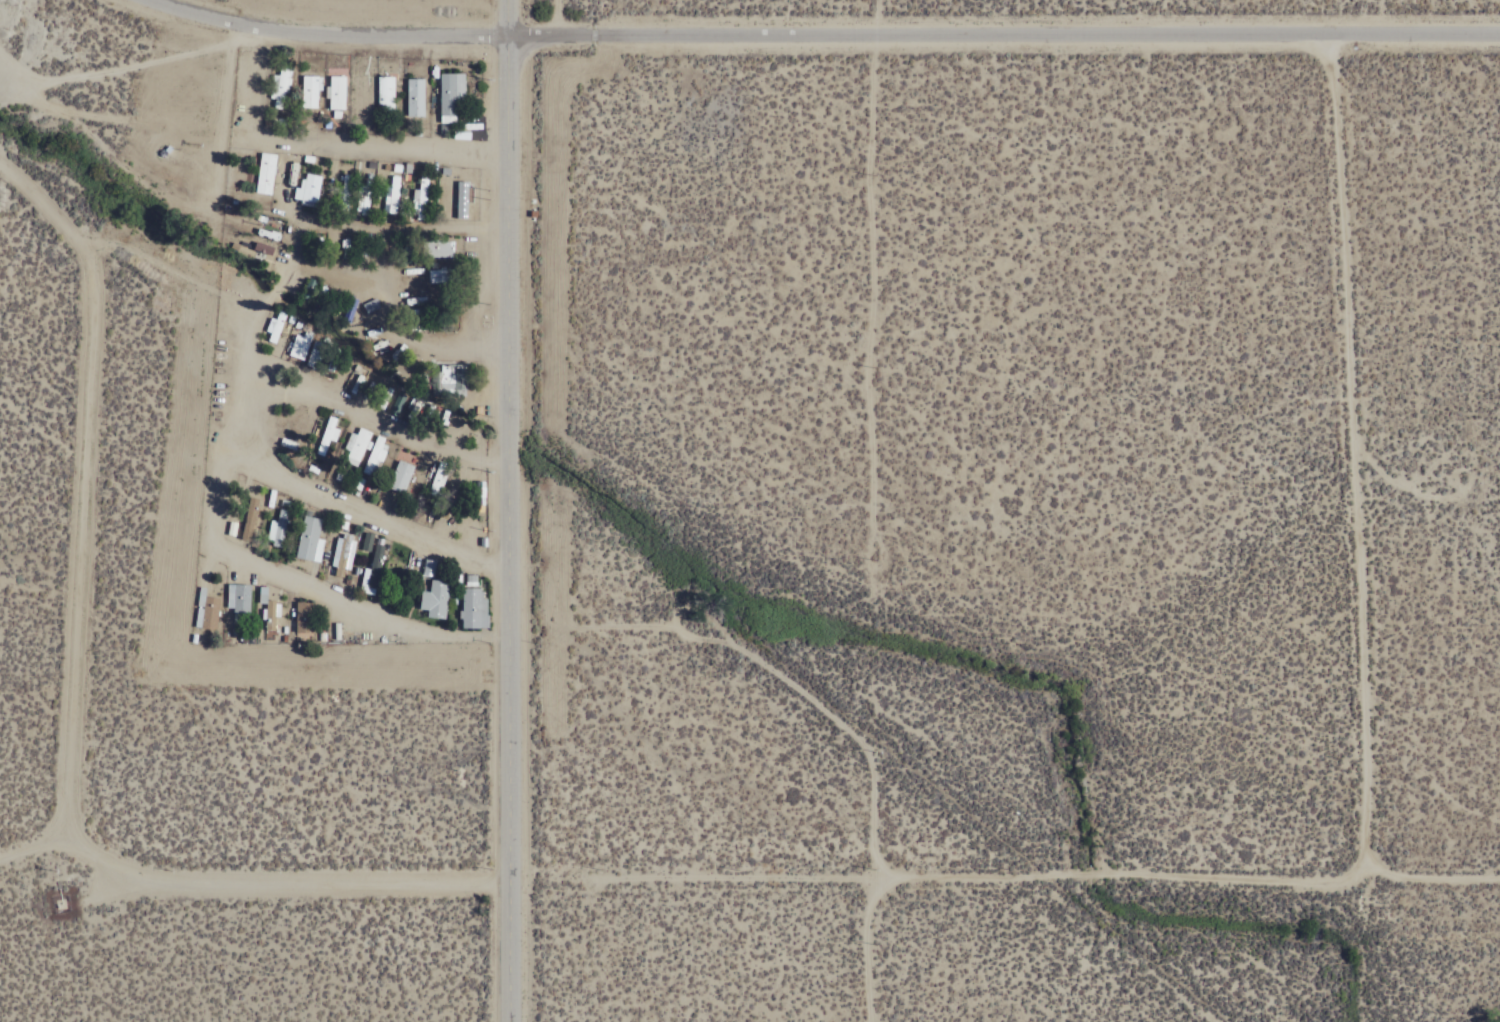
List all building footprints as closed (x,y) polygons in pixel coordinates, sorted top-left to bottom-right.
[(286,109),(288,66),(272,65),(270,108),(286,109)] [(438,72),(438,123),(454,123),(454,100),(463,100),(463,72),(438,72)] [(317,75),(301,75),(301,108),(317,108),(317,75)] [(343,109),(343,75),(328,75),(328,109),(343,109)] [(353,113),(365,113),(365,75),(353,75),(353,113)] [(377,109),(392,109),(392,76),(377,76),(377,109)] [(422,78),(405,78),(405,116),(422,116),(422,78)] [(269,195),(274,154),(259,152),(254,193),(269,195)] [(314,207),(320,176),(300,173),(294,203),(314,207)] [(350,175),(339,175),(339,209),(350,209),(350,175)] [(397,176),(385,176),(385,213),(397,213),(397,176)] [(372,181),(361,179),(354,214),(365,216),(372,181)] [(425,220),(425,179),(416,179),(416,220),(425,220)] [(249,257),(269,277),(286,260),(266,240),(249,257)] [(436,242),(434,255),(448,257),(449,243),(436,242)] [(452,270),(427,270),(427,285),(452,285),(452,270)] [(362,305),(365,313),(376,308),(373,300),(362,305)] [(282,312),(270,310),(265,341),(277,343),(282,312)] [(311,335),(296,330),(286,359),(301,364),(311,335)] [(454,390),(464,390),(464,370),(454,370),(454,390)] [(299,426),(308,431),(316,412),(307,408),(299,426)] [(320,439),(331,442),(338,419),(327,416),(320,439)] [(371,434),(356,426),(339,459),(354,467),(371,434)] [(389,441),(375,435),(361,471),(374,477),(389,441)] [(402,494),(414,467),(397,459),(385,487),(402,494)] [(280,547),(288,511),(274,508),(266,544),(280,547)] [(252,509),(241,509),(241,540),(252,540),(252,509)] [(320,519),(302,516),(294,557),(312,561),(320,519)] [(356,538),(341,533),(328,572),(342,577),(356,538)] [(383,546),(372,544),(362,587),(373,590),(383,546)] [(419,591),(418,609),(425,610),(425,618),(444,619),(446,581),(428,580),(428,591),(419,591)] [(248,585),(232,585),(232,614),(248,614),(248,585)] [(485,588),(460,588),(460,628),(485,628),(485,588)] [(196,628),(215,630),(218,598),(199,596),(196,628)] [(274,631),(274,600),(263,600),(263,631),(274,631)] [(311,603),(294,603),(294,635),(311,635),(311,603)]
